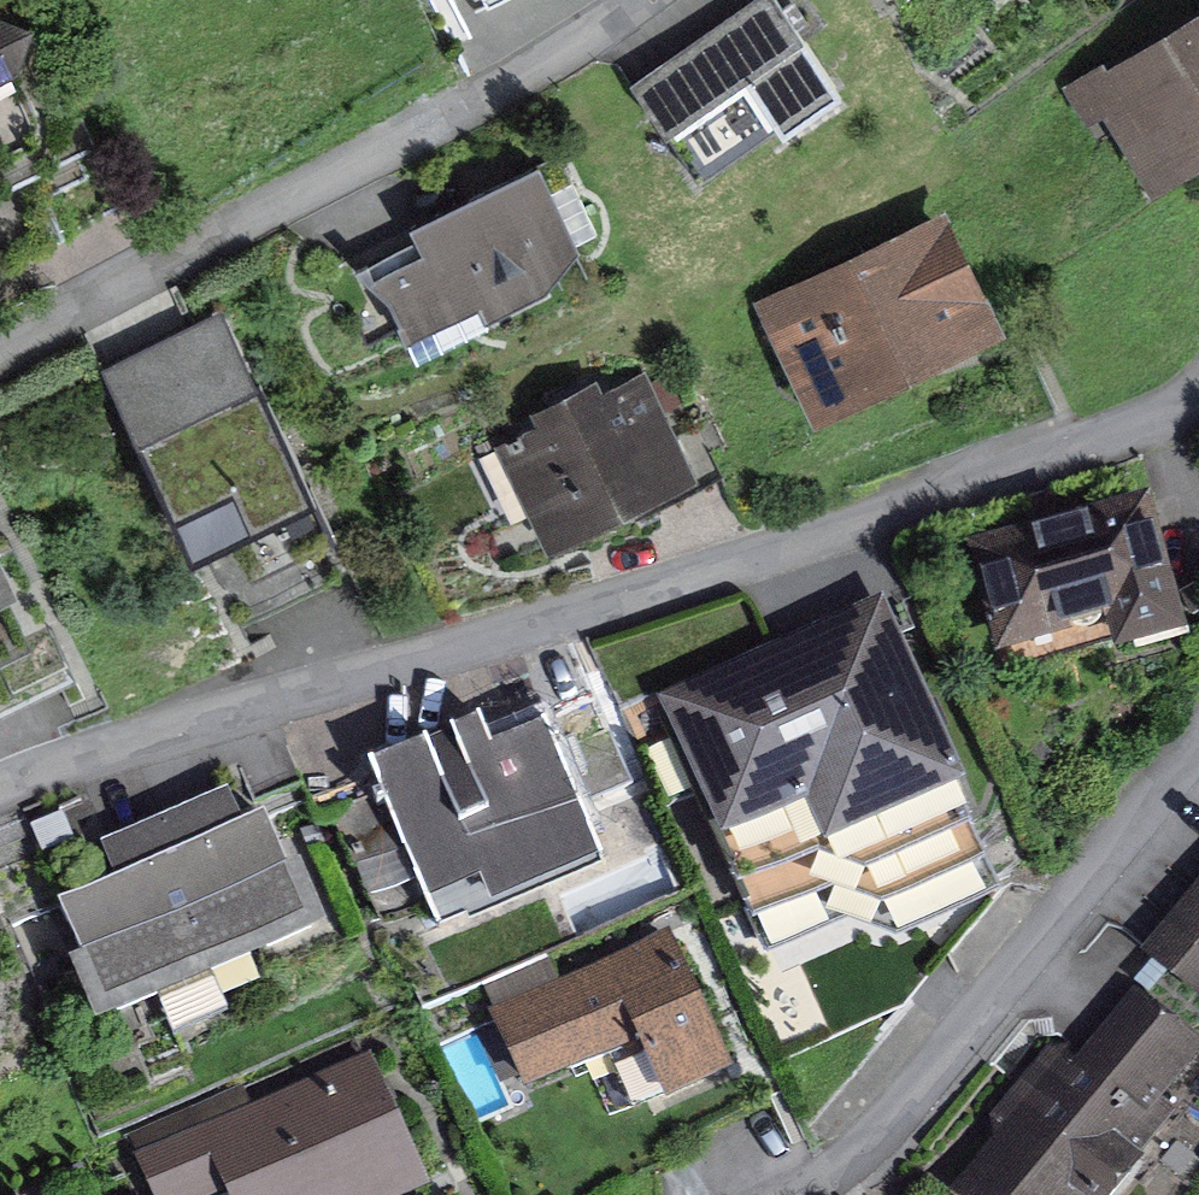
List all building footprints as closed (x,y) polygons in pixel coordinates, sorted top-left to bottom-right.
[(487,13),(513,0),(480,0),(487,13)] [(662,61),(629,85),(670,143),(751,87),(787,137),(844,97),(776,0),(750,0),(662,61)] [(1082,83),(1149,194),(1198,164),(1198,12),(1082,83)] [(38,155),(31,143),(35,117),(31,95),(22,73),(35,33),(0,20),(0,176),(38,155)] [(488,323),(590,271),(537,168),(410,232),(422,256),(376,279),(409,343),(480,307),(488,323)] [(945,212),(753,301),(811,424),(1003,335),(945,212)] [(102,371),(217,609),(335,553),(219,314),(102,371)] [(535,426),(498,444),(549,550),(699,478),(648,372),(603,394),(597,382),(530,414),(535,426)] [(1147,495),(966,545),(998,660),(1108,629),(1116,659),(1187,639),(1147,495)] [(17,701),(0,666),(35,650),(11,602),(23,597),(0,549),(0,709),(17,701)] [(653,702),(769,947),(846,912),(893,935),(1011,887),(879,600),(653,702)] [(486,716),(372,767),(432,900),(494,873),(508,902),(608,858),(552,733),(503,755),(486,716)] [(54,903),(104,1019),(311,931),(261,814),(232,826),(221,801),(101,852),(112,878),(54,903)] [(1143,957),(1198,1002),(1198,887),(1143,957)] [(667,929),(487,1010),(525,1095),(634,1047),(659,1103),(730,1071),(667,929)] [(966,1194),(1126,1194),(1181,1125),(1161,1109),(1198,1061),(1198,1046),(1128,990),(966,1194)] [(428,1191),(368,1056),(133,1160),(148,1194),(213,1194),(225,1190),(227,1194),(419,1194),(428,1191)]
